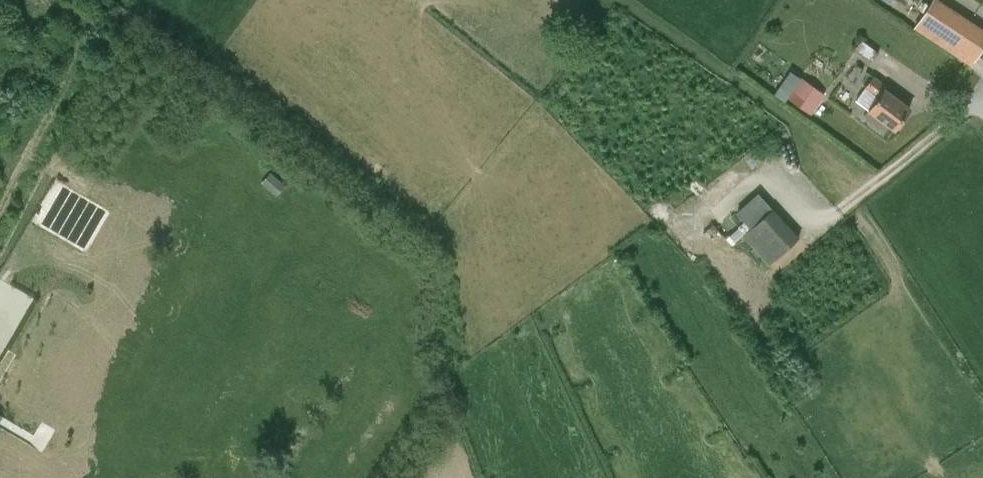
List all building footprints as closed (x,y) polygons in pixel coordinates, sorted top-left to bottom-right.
[(982,44),(982,30),(937,0),(934,0),(919,24),(973,60),(982,44)] [(61,35),(55,31),(51,37),(57,41),(61,35)] [(879,53),(862,40),(856,48),(873,61),(879,53)] [(888,85),(874,75),(855,100),(894,129),(910,107),(885,88),(888,85)] [(802,77),(788,97),(811,114),(826,93),(802,77)] [(271,173),(259,182),(275,196),(284,187),(271,173)] [(799,236),(773,207),(742,235),(769,264),(799,236)] [(9,454),(0,450),(0,473),(9,454)]
